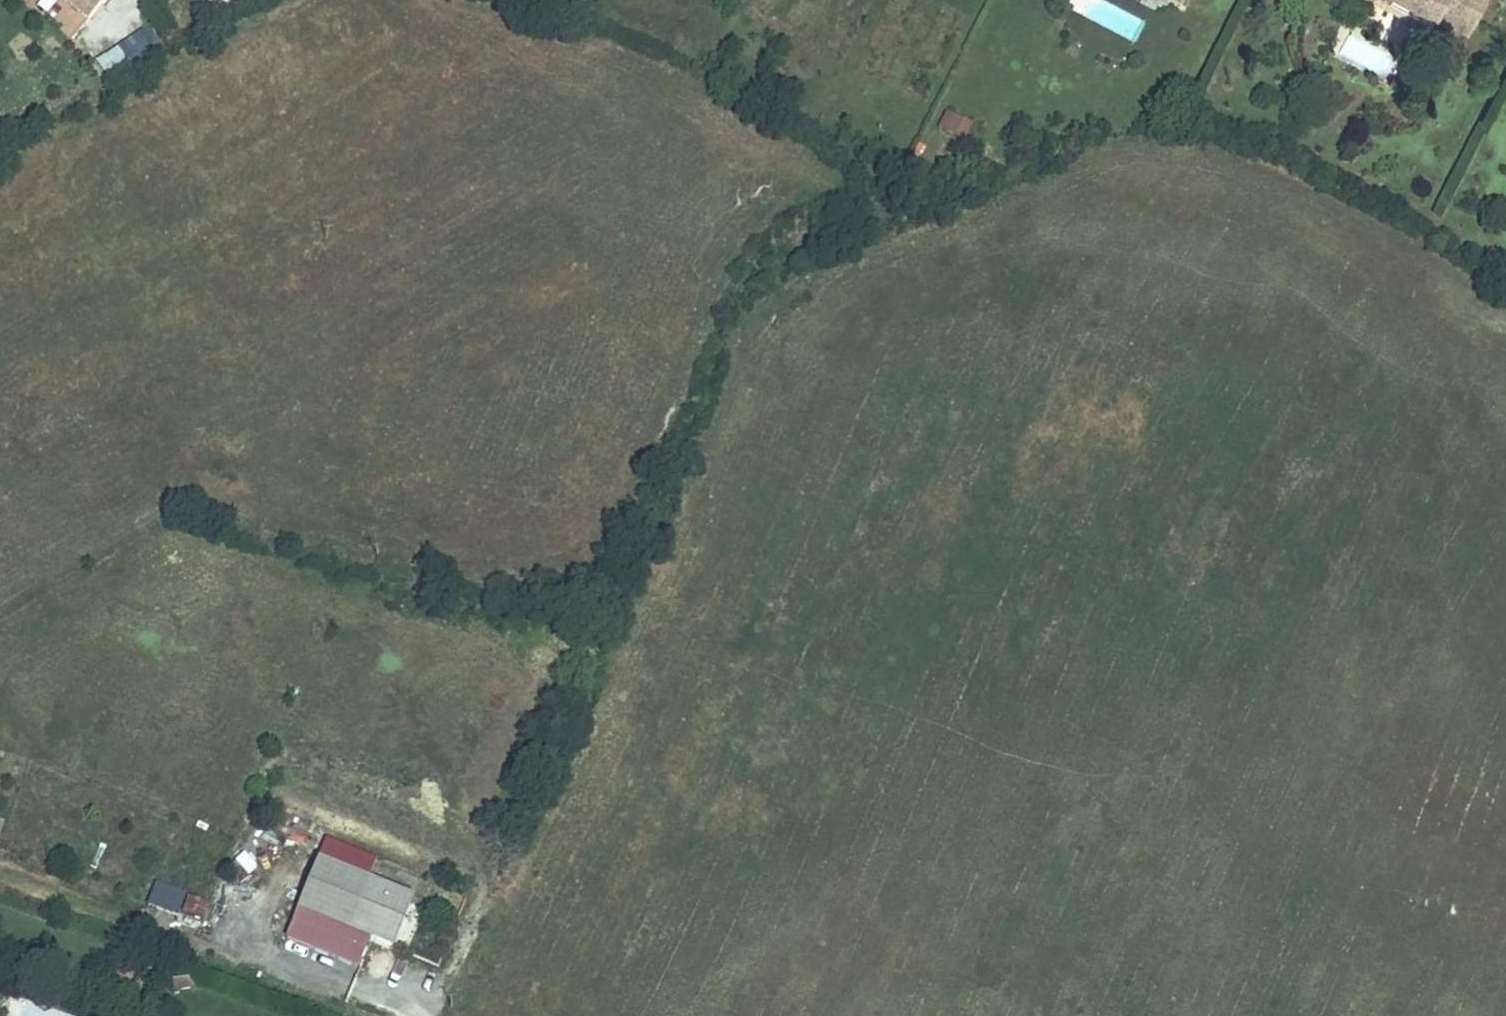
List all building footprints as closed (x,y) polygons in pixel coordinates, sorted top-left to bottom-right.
[(86,10),(95,0),(75,0),(86,10)] [(233,0),(216,0),(223,8),(233,0)] [(1368,0),(1389,10),(1395,0),(1368,0)] [(1409,0),(1395,0),(1389,10),(1434,33),(1441,19),(1442,16),(1409,0)] [(1442,16),(1450,0),(1409,0),(1442,16)] [(1477,11),(1454,0),(1450,0),(1442,16),(1441,19),(1467,32),(1477,11)] [(1477,11),(1483,0),(1454,0),(1477,11)] [(142,30),(99,63),(112,81),(156,48),(142,30)] [(964,142),(973,124),(946,111),(937,129),(964,142)] [(321,836),(287,943),(360,966),(369,940),(397,948),(415,892),(370,878),(377,854),(321,836)] [(156,882),(148,907),(178,916),(186,891),(156,882)] [(182,914),(203,921),(210,902),(188,895),(182,914)]
